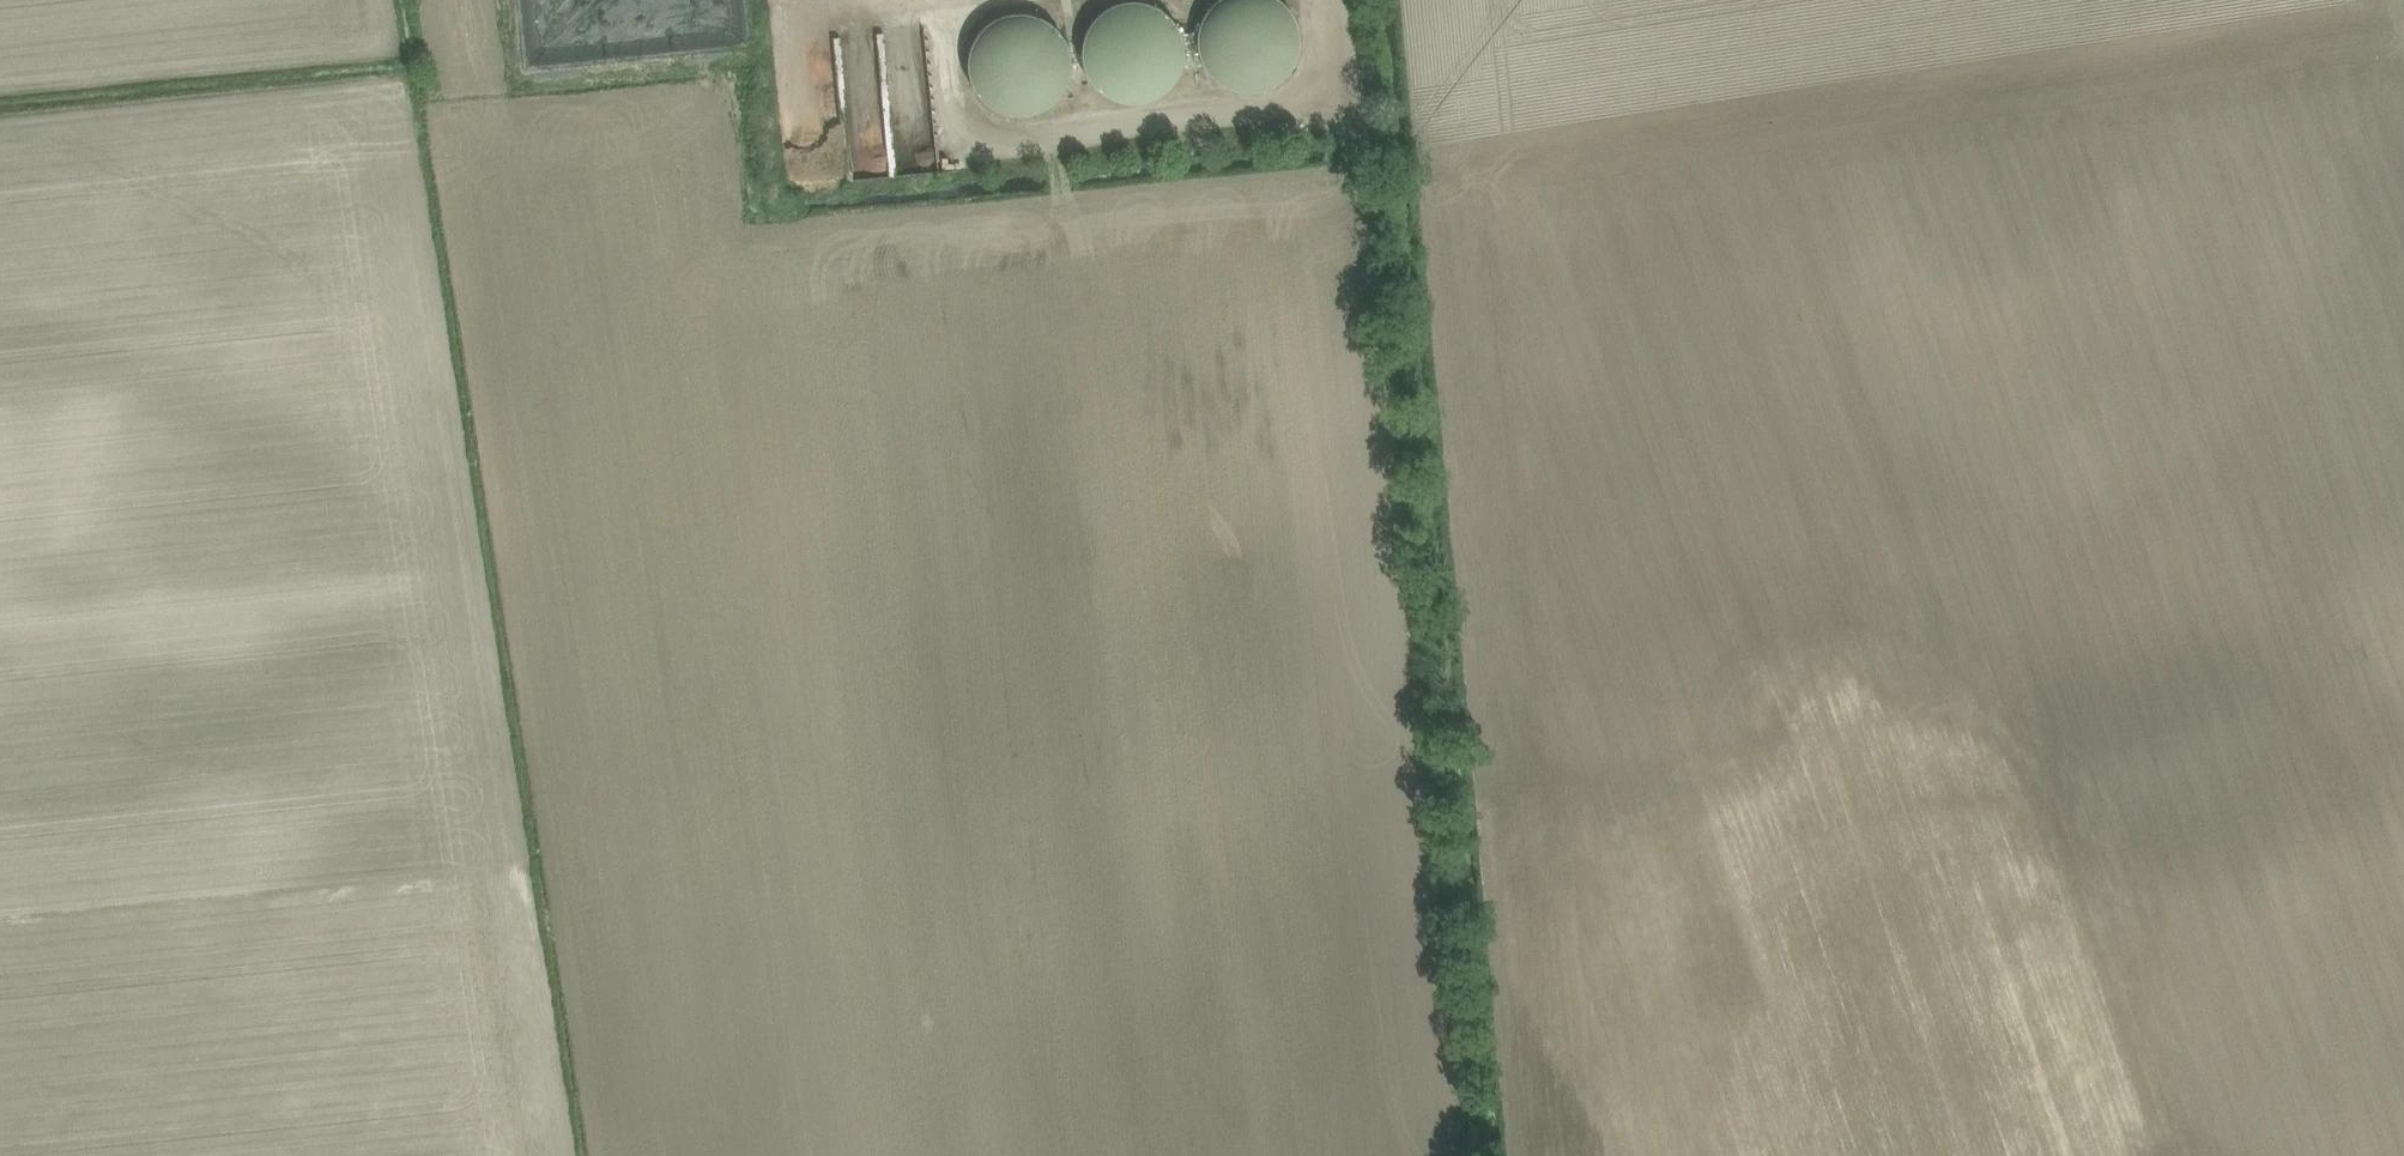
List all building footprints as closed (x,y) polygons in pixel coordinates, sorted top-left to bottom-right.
[(1094,102),(1163,96),(1156,5),(1086,10),(1094,102)] [(1049,110),(1046,18),(966,21),(970,113),(1049,110)] [(881,100),(878,21),(840,22),(843,101),(881,100)]
